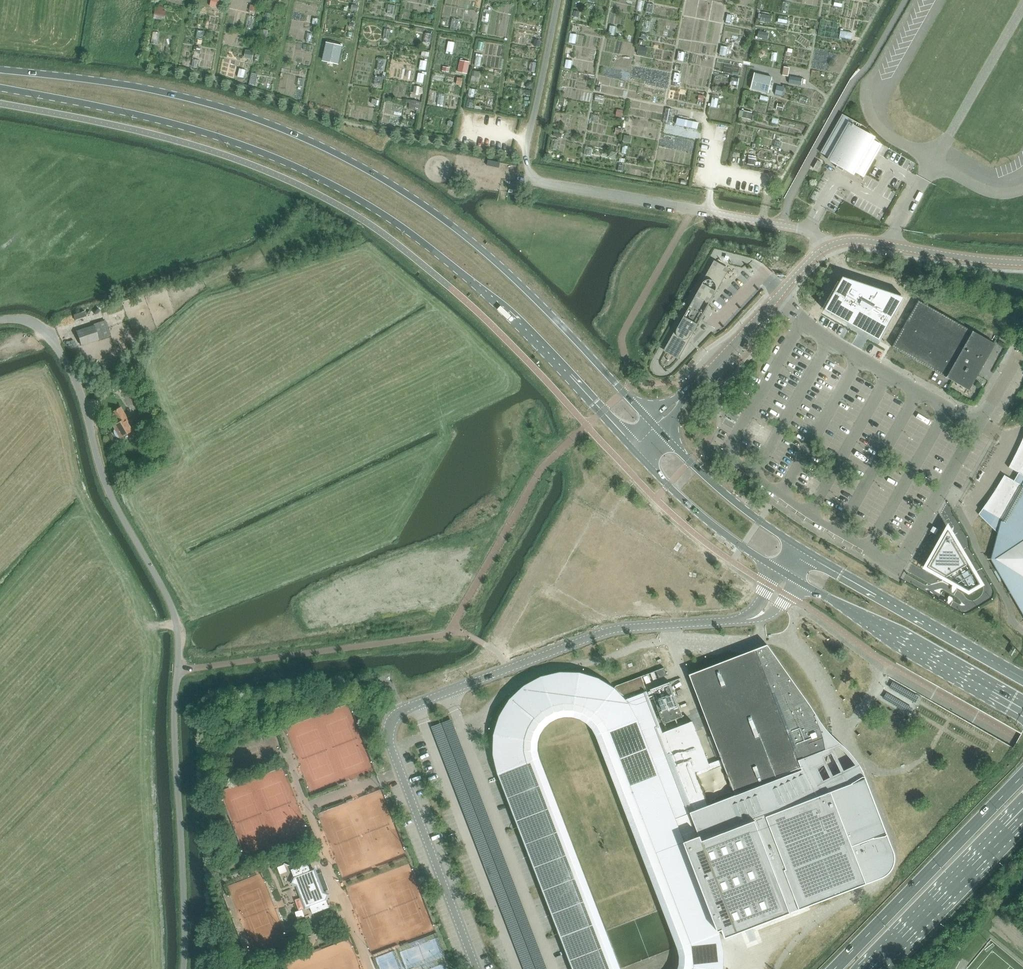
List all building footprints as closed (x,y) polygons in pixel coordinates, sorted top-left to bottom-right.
[(342,46),(327,43),(323,60),(338,64),(342,46)] [(772,78),(754,73),(751,89),(768,93),(772,78)] [(835,167),(842,171),(844,167),(861,176),(879,144),(857,131),(860,125),(861,126),(861,125),(843,115),(821,153),(838,163),(835,167)] [(822,163),(818,161),(814,169),(818,171),(822,163)] [(710,303),(725,275),(725,274),(726,274),(726,273),(726,272),(726,271),(726,270),(725,270),(725,269),(725,268),(724,267),(723,266),(722,266),(722,265),(721,265),(720,265),(719,264),(718,264),(717,264),(717,265),(716,265),(715,265),(714,266),(713,266),(713,267),(712,267),(712,268),(697,295),(710,303)] [(868,286),(843,278),(825,310),(847,323),(847,324),(880,342),(880,341),(884,335),(905,298),(904,298),(869,286),(868,286)] [(976,374),(975,374),(980,366),(981,366),(994,343),(919,301),(892,347),(967,390),(976,374)] [(684,318),(668,345),(668,346),(668,347),(668,348),(668,349),(668,350),(668,351),(668,352),(669,353),(669,354),(670,354),(670,355),(671,355),(671,356),(672,356),(673,356),(674,356),(675,356),(676,356),(677,356),(678,356),(679,356),(679,355),(680,355),(680,354),(681,354),(681,353),(682,353),(697,326),(684,318)] [(76,331),(81,345),(98,340),(93,325),(76,331)] [(139,430),(134,422),(130,424),(126,417),(112,426),(120,438),(131,430),(133,434),(139,430)] [(1009,468),(1019,473),(1014,481),(1005,476),(979,514),(999,536),(991,559),(1022,614),(1022,438),(1009,468)] [(952,537),(948,530),(927,568),(954,582),(969,591),(980,584),(976,578),(978,577),(976,573),(974,574),(972,572),(974,570),(967,559),(965,560),(964,557),(966,556),(954,536),(952,537)] [(768,645),(755,650),(803,773),(805,779),(813,776),(815,775),(818,773),(821,770),(823,768),(825,764),(826,762),(827,759),(828,756),(828,752),(828,751),(826,743),(823,731),(821,725),(817,717),(814,712),(768,645)] [(722,759),(709,764),(693,721),(663,733),(662,733),(660,734),(691,813),(700,837),(689,841),(684,843),(718,931),(718,932),(719,931),(722,930),(725,938),(745,931),(752,928),(753,928),(809,906),(852,890),(874,881),(876,880),(882,878),(883,878),(884,878),(884,877),(885,877),(886,876),(887,876),(887,875),(888,875),(888,874),(889,874),(889,873),(890,873),(890,872),(891,872),(891,871),(892,871),(892,870),(892,869),(893,869),(893,868),(893,867),(894,867),(894,866),(894,865),(895,864),(895,863),(895,862),(895,861),(895,860),(895,859),(895,858),(895,857),(895,856),(895,855),(895,854),(894,853),(894,852),(863,771),(862,770),(862,769),(861,769),(860,769),(860,768),(859,768),(858,768),(857,768),(856,768),(855,768),(854,768),(854,769),(847,772),(842,774),(842,775),(818,786),(813,776),(805,779),(803,773),(755,650),(744,654),(689,675),(722,759)] [(664,668),(656,671),(659,678),(667,675),(664,668)] [(723,965),(723,953),(721,940),(725,938),(722,930),(719,931),(718,932),(718,931),(684,843),(689,841),(700,837),(691,813),(660,734),(662,733),(646,692),(639,694),(639,695),(646,712),(635,716),(633,717),(627,705),(624,700),(626,699),(615,688),(606,682),(594,677),(581,675),(569,674),(556,674),(544,678),(532,683),(520,691),(511,701),(504,712),(498,726),(495,739),(495,752),(499,765),(578,968),(609,968),(527,755),(526,741),(531,727),(540,716),(552,710),(566,706),(581,708),(594,715),(604,726),(690,948),(691,963),(689,968),(723,968),(723,965)] [(616,686),(615,688),(626,699),(639,694),(646,692),(647,691),(646,690),(644,686),(645,686),(641,677),(616,686)] [(670,683),(650,690),(664,724),(674,720),(683,717),(670,683)] [(626,699),(624,700),(627,705),(633,717),(635,716),(646,712),(639,695),(639,694),(626,699)] [(310,907),(312,914),(329,908),(314,870),(310,871),(307,864),(291,870),(294,878),(292,883),(297,885),(306,908),(310,907)]
